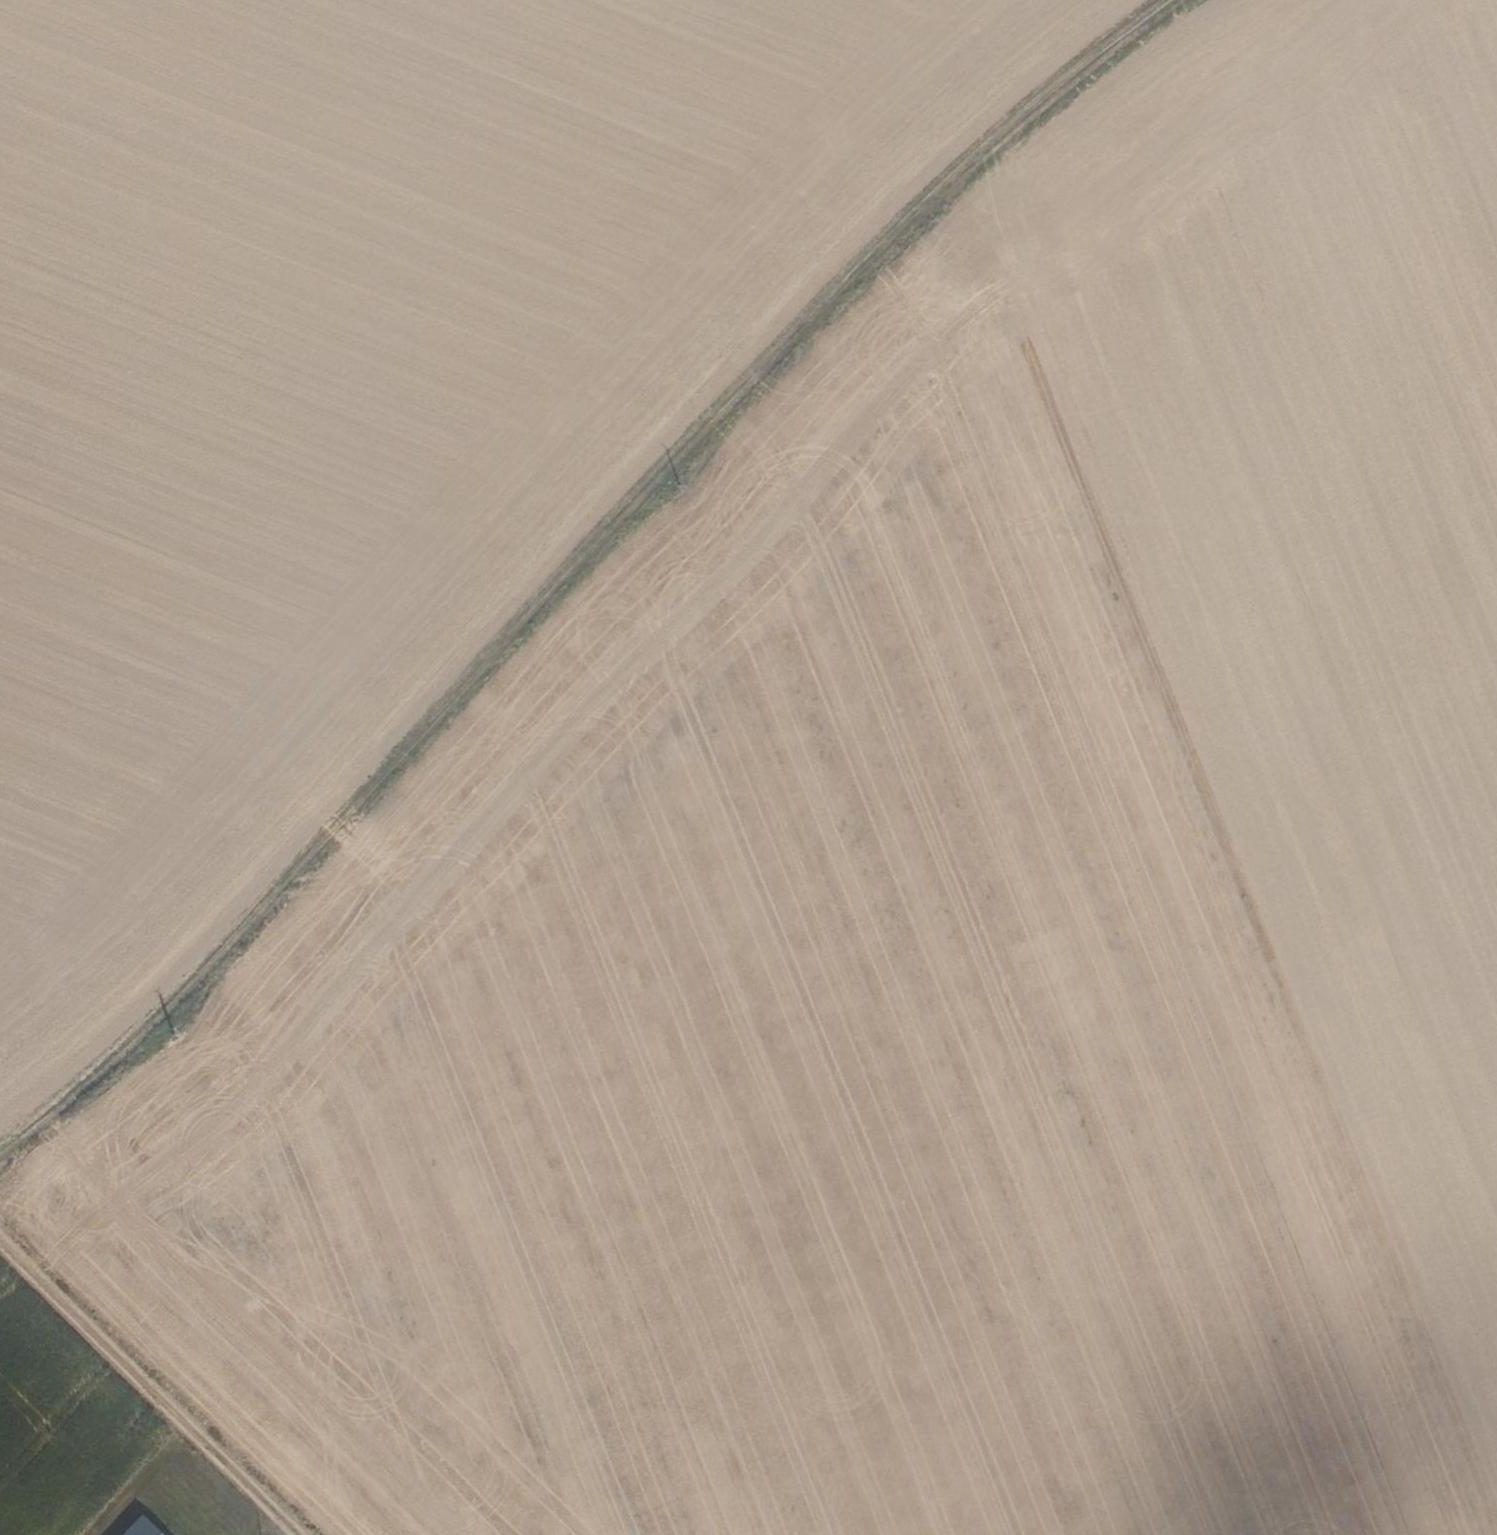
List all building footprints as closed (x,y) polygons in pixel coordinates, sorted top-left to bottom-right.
[(142,1510),(118,1534),(168,1534),(142,1510)]
